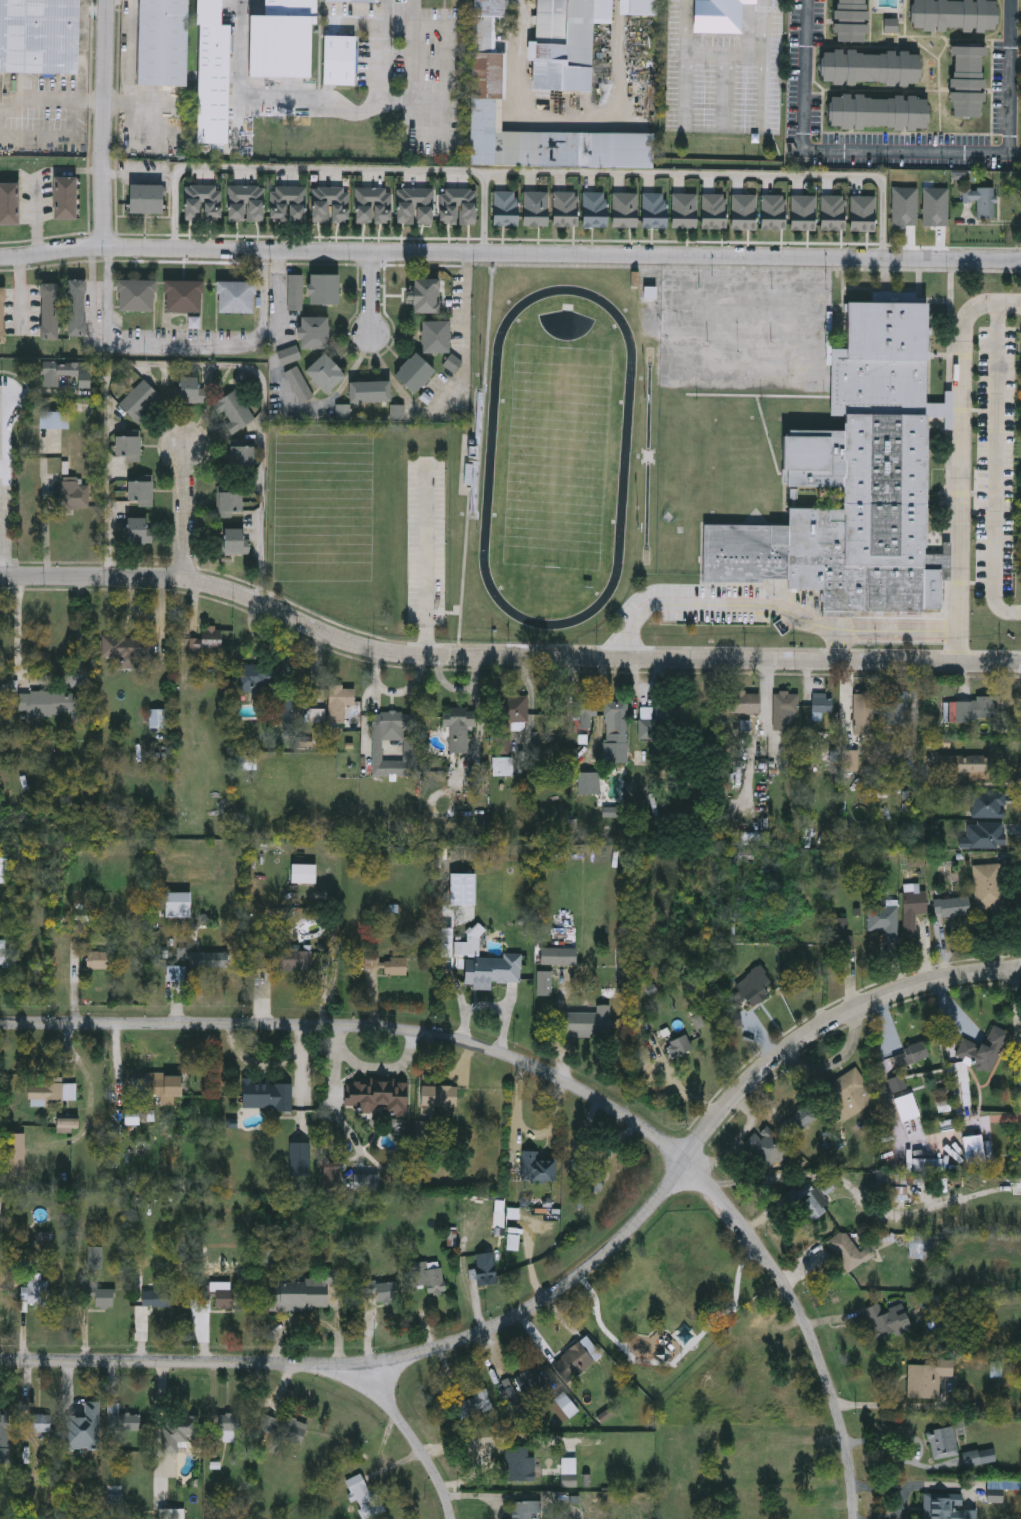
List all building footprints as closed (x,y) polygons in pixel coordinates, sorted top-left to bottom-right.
[(77,72),(0,71),(0,0),(79,0),(77,72)] [(138,85),(140,0),(189,0),(188,86),(138,85)] [(196,24),(197,0),(221,0),(221,23),(230,23),(228,143),(199,143),(200,24),(196,24)] [(265,14),(265,0),(317,0),(317,24),(312,24),(312,76),(248,76),(249,14),(265,14)] [(470,163),(473,0),(505,0),(504,15),(493,15),(493,50),(503,50),(502,129),(653,131),(653,166),(470,163)] [(536,42),(538,0),(613,0),(612,24),(594,23),(591,91),(533,89),(534,60),(529,60),(529,41),(536,42)] [(619,13),(619,0),(657,0),(657,14),(619,13)] [(693,32),(694,0),(756,0),(756,4),(742,3),(742,33),(693,32)] [(835,41),(836,0),(869,0),(868,41),(835,41)] [(912,30),(913,0),(997,0),(997,31),(912,30)] [(356,85),(325,84),(326,35),(357,36),(356,85)] [(986,115),(951,115),(952,45),(986,46),(986,115)] [(920,51),(920,84),(822,84),(822,50),(920,51)] [(928,129),(830,127),(830,94),(929,96),(928,129)] [(77,176),(77,218),(55,218),(55,176),(77,176)] [(19,224),(0,224),(0,183),(19,183),(19,224)] [(129,213),(129,184),(162,184),(162,213),(129,213)] [(277,219),(277,185),(305,185),(305,219),(277,219)] [(210,187),(176,187),(176,215),(210,215),(210,187)] [(259,217),(259,188),(226,188),(226,217),(259,217)] [(994,189),(994,219),(977,219),(977,203),(962,203),(962,189),(994,189)] [(566,227),(595,227),(595,195),(566,195),(566,227)] [(600,227),(630,227),(630,197),(601,196),(600,227)] [(668,197),(639,197),(639,227),(668,227),(668,197)] [(289,309),(289,274),(304,274),(304,309),(289,309)] [(340,274),(340,303),(310,303),(310,274),(340,274)] [(415,278),(439,278),(439,313),(415,313),(415,278)] [(68,335),(68,279),(85,279),(85,335),(68,335)] [(118,311),(118,279),(155,279),(155,311),(118,311)] [(165,311),(165,280),(203,280),(203,311),(165,311)] [(256,312),(218,312),(218,281),(256,281),(256,312)] [(58,283),(58,339),(41,339),(41,283),(58,283)] [(790,312),(790,294),(771,294),(771,312),(790,312)] [(821,294),(802,294),(802,313),(821,313),(821,294)] [(929,302),(924,547),(951,548),(950,580),(942,580),(941,612),(822,609),(823,589),(787,588),(787,582),(702,580),(703,523),(788,525),(788,507),(841,508),(841,487),(781,485),(782,429),(843,431),(843,415),(831,414),(832,348),(846,348),(847,300),(929,302)] [(329,316),(329,348),(302,348),(302,316),(329,316)] [(769,338),(789,338),(789,319),(769,319),(769,338)] [(821,320),(801,320),(801,339),(821,339),(821,320)] [(423,321),(450,321),(450,352),(423,352),(423,321)] [(284,364),(279,352),(297,345),(301,357),(284,364)] [(305,372),(324,352),(346,374),(327,394),(305,372)] [(436,372),(415,394),(395,374),(416,352),(436,372)] [(456,372),(445,365),(453,354),(464,361),(456,372)] [(59,375),(59,387),(40,387),(40,361),(78,361),(78,375),(59,375)] [(286,372),(298,365),(316,396),(303,403),(286,372)] [(205,377),(205,401),(179,401),(179,377),(205,377)] [(164,398),(140,423),(121,403),(145,379),(164,398)] [(392,381),(392,401),(350,401),(350,381),(392,381)] [(221,413),(215,404),(237,389),(257,417),(233,433),(227,425),(233,421),(225,410),(221,413)] [(40,428),(40,407),(69,407),(69,428),(40,428)] [(143,436),(143,459),(116,459),(116,436),(143,436)] [(255,445),(255,466),(231,466),(231,445),(255,445)] [(64,476),(50,476),(50,455),(64,455),(64,476)] [(80,485),(91,485),(91,509),(63,509),(63,477),(80,477),(80,485)] [(140,507),(140,502),(129,502),(129,481),(154,481),(154,507),(140,507)] [(243,512),(234,512),(234,516),(220,516),(220,484),(243,484),(243,512)] [(127,543),(127,518),(146,518),(146,543),(127,543)] [(224,553),(224,529),(250,529),(250,553),(224,553)] [(193,638),(201,638),(201,626),(221,626),(221,649),(193,649),(193,638)] [(118,657),(102,657),(102,635),(154,637),(154,656),(137,656),(137,668),(118,668),(118,657)] [(235,691),(235,664),(276,664),(276,691),(235,691)] [(355,686),(354,705),(345,705),(345,724),(328,724),(328,686),(355,686)] [(82,715),(18,714),(19,691),(82,692),(82,715)] [(759,713),(726,713),(726,691),(759,691),(759,713)] [(799,691),(799,713),(784,713),(784,729),(773,729),(773,691),(799,691)] [(903,732),(885,732),(885,692),(903,692),(903,732)] [(812,712),(813,693),(833,693),(833,712),(812,712)] [(854,734),(854,693),(874,693),(874,734),(854,734)] [(944,701),(975,701),(975,696),(993,696),(994,722),(944,723),(944,701)] [(511,753),(494,752),(495,698),(528,699),(527,730),(511,730),(511,753)] [(684,698),(684,720),(668,720),(668,698),(684,698)] [(574,726),(578,699),(597,702),(595,718),(592,717),(591,728),(574,726)] [(605,764),(605,701),(627,701),(627,764),(605,764)] [(470,708),(468,753),(448,752),(448,729),(442,729),(443,707),(470,708)] [(640,707),(654,707),(654,739),(640,739),(640,707)] [(415,712),(416,737),(377,738),(377,713),(415,712)] [(990,755),(990,781),(972,781),(972,773),(951,773),(951,755),(990,755)] [(492,775),(492,758),(511,758),(511,775),(492,775)] [(577,773),(600,773),(600,795),(577,795),(577,773)] [(970,817),(970,790),(1005,790),(1005,817),(970,817)] [(1005,823),(1005,848),(959,848),(959,837),(967,837),(967,823),(1005,823)] [(315,864),(315,884),(290,884),(290,864),(315,864)] [(1002,864),(1003,911),(975,913),(973,865),(1002,864)] [(190,892),(190,917),(165,917),(165,892),(190,892)] [(902,892),(926,892),(926,915),(915,915),(915,935),(902,935),(902,892)] [(934,917),(933,899),(969,898),(969,916),(934,917)] [(868,931),(868,907),(898,907),(898,943),(883,943),(883,931),(868,931)] [(827,918),(846,918),(846,935),(853,935),(853,949),(827,949),(827,918)] [(451,956),(441,956),(441,937),(451,937),(451,956)] [(18,964),(0,964),(0,940),(5,940),(5,949),(18,949),(18,964)] [(550,964),(550,947),(577,947),(577,964),(550,964)] [(188,968),(188,961),(177,961),(177,950),(229,950),(229,968),(188,968)] [(108,968),(86,968),(86,952),(108,952),(108,968)] [(520,982),(491,982),(491,988),(464,988),(464,958),(503,958),(503,954),(520,954),(520,982)] [(406,974),(371,974),(371,958),(406,958),(406,974)] [(733,986),(758,965),(772,980),(764,987),(769,993),(752,1008),(733,986)] [(166,966),(185,966),(185,981),(166,981),(166,966)] [(536,996),(536,970),(552,970),(552,996),(536,996)] [(610,1005),(610,1037),(564,1037),(564,1012),(597,1012),(597,1005),(610,1005)] [(990,1074),(954,1057),(963,1038),(984,1047),(994,1026),(1008,1033),(990,1074)] [(671,1058),(665,1044),(686,1035),(692,1050),(671,1058)] [(897,1068),(892,1053),(923,1042),(929,1057),(897,1068)] [(821,1087),(856,1068),(874,1101),(840,1120),(821,1087)] [(146,1096),(146,1074),(181,1074),(181,1096),(146,1096)] [(897,1090),(893,1078),(902,1075),(906,1087),(897,1090)] [(62,1076),(62,1084),(75,1084),(75,1099),(45,1099),(45,1105),(33,1105),(33,1098),(28,1098),(28,1084),(43,1084),(43,1076),(62,1076)] [(292,1109),(241,1110),(240,1081),(291,1080),(292,1109)] [(407,1081),(406,1114),(360,1113),(361,1106),(345,1105),(346,1080),(407,1081)] [(435,1107),(435,1114),(420,1114),(420,1086),(457,1086),(457,1107),(435,1107)] [(893,1099),(911,1092),(920,1117),(902,1123),(893,1099)] [(792,1118),(798,1112),(805,1119),(798,1125),(792,1118)] [(55,1119),(73,1118),(74,1126),(55,1127),(55,1119)] [(745,1143),(764,1124),(791,1150),(772,1169),(745,1143)] [(25,1178),(1,1178),(1,1133),(25,1133),(25,1178)] [(308,1144),(308,1175),(290,1175),(290,1144),(308,1144)] [(541,1151),(541,1158),(552,1158),(552,1181),(523,1181),(523,1151),(541,1151)] [(322,1184),(327,1174),(336,1177),(331,1188),(322,1184)] [(810,1182),(831,1204),(812,1223),(790,1201),(810,1182)] [(873,1259),(844,1273),(828,1240),(846,1231),(857,1253),(868,1248),(873,1259)] [(470,1279),(470,1270),(476,1270),(476,1254),(494,1253),(494,1279),(470,1279)] [(413,1263),(443,1263),(443,1294),(426,1294),(426,1286),(413,1286),(413,1263)] [(267,1276),(327,1276),(327,1310),(267,1310),(267,1276)] [(48,1281),(48,1305),(23,1305),(23,1281),(48,1281)] [(377,1282),(397,1282),(397,1302),(377,1302),(377,1282)] [(234,1288),(234,1308),(215,1308),(215,1297),(204,1297),(204,1288),(234,1288)] [(115,1308),(90,1308),(90,1289),(115,1289),(115,1308)] [(170,1306),(141,1306),(141,1290),(170,1290),(170,1306)] [(865,1308),(880,1303),(882,1310),(902,1304),(911,1330),(876,1342),(865,1308)] [(567,1383),(551,1364),(584,1336),(600,1355),(567,1383)] [(940,1398),(907,1398),(908,1363),(937,1364),(937,1360),(953,1360),(952,1377),(940,1377),(940,1398)] [(536,1395),(531,1386),(522,1392),(514,1379),(533,1367),(547,1388),(536,1395)] [(496,1384),(508,1378),(518,1399),(507,1404),(496,1384)] [(455,1402),(475,1397),(474,1391),(487,1388),(492,1412),(459,1419),(455,1402)] [(554,1400),(563,1392),(579,1411),(570,1418),(554,1400)] [(99,1402),(99,1449),(65,1450),(65,1416),(84,1416),(84,1402),(99,1402)] [(119,1404),(119,1414),(140,1414),(139,1431),(107,1431),(107,1403),(119,1404)] [(9,1463),(0,1464),(0,1412),(9,1412),(9,1463)] [(50,1414),(50,1432),(22,1432),(22,1414),(50,1414)] [(223,1432),(218,1432),(218,1414),(242,1414),(242,1432),(234,1432),(234,1440),(223,1440),(223,1432)] [(308,1423),(301,1444),(257,1429),(262,1414),(286,1421),(287,1417),(308,1423)] [(201,1416),(201,1440),(178,1440),(178,1452),(163,1452),(163,1416),(201,1416)] [(959,1454),(934,1461),(926,1431),(951,1424),(959,1454)] [(506,1446),(528,1446),(528,1456),(536,1456),(536,1480),(506,1480),(506,1446)] [(577,1487),(561,1487),(561,1458),(577,1458),(577,1487)] [(385,1510),(366,1518),(364,1518),(346,1480),(361,1473),(368,1488),(374,1485),(385,1510)] [(977,1508),(977,1518),(923,1518),(923,1493),(955,1493),(955,1508),(977,1508)] [(532,1512),(531,1518),(512,1518),(512,1500),(542,1501),(542,1512),(532,1512)]
